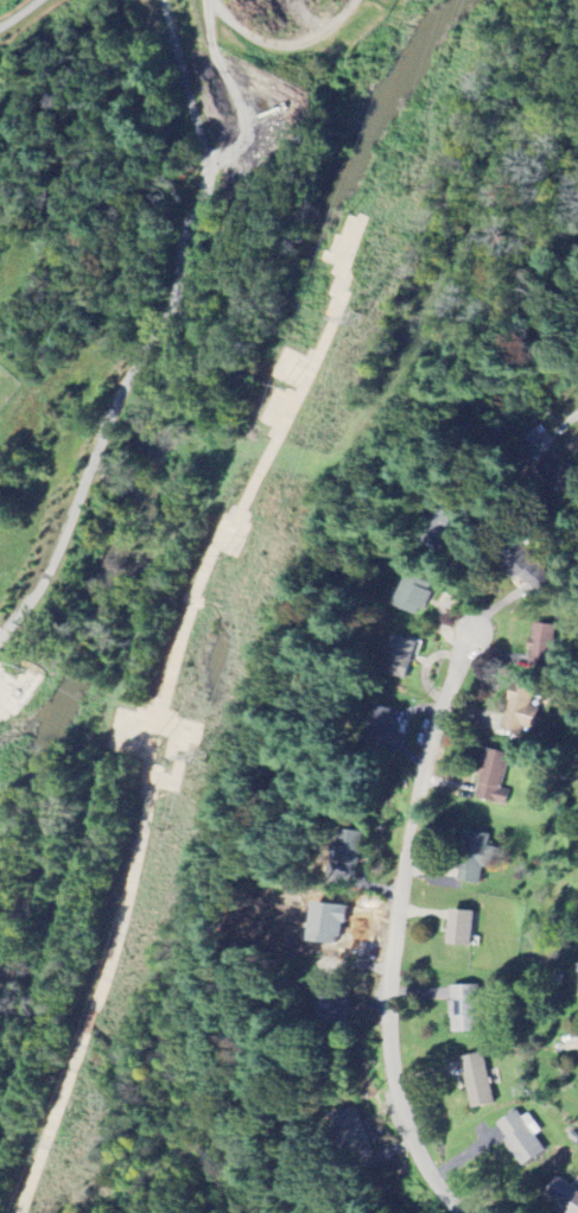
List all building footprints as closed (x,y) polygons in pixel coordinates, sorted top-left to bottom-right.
[(535,599),(558,583),(534,549),(512,564),(535,599)] [(436,584),(409,573),(395,607),(423,618),(436,584)] [(533,667),(555,667),(556,625),(534,624),(533,667)] [(421,644),(398,636),(385,671),(408,680),(421,644)] [(501,729),(531,740),(541,711),(531,707),(537,691),(518,684),(501,729)] [(398,710),(375,707),(370,745),(393,748),(398,710)] [(479,800),(509,806),(512,791),(504,790),(512,755),(489,750),(479,800)] [(365,833),(345,832),(345,847),(337,847),(336,864),(364,865),(365,833)] [(483,886),(492,836),(468,832),(459,882),(483,886)] [(476,912),(453,912),(452,947),(475,948),(476,912)] [(441,919),(441,935),(452,935),(453,919),(441,919)] [(347,1024),(348,991),(325,990),(324,1024),(347,1024)] [(487,1055),(464,1058),(472,1110),(495,1107),(487,1055)] [(525,1168),(547,1154),(537,1137),(539,1135),(523,1110),(499,1126),(525,1168)]
